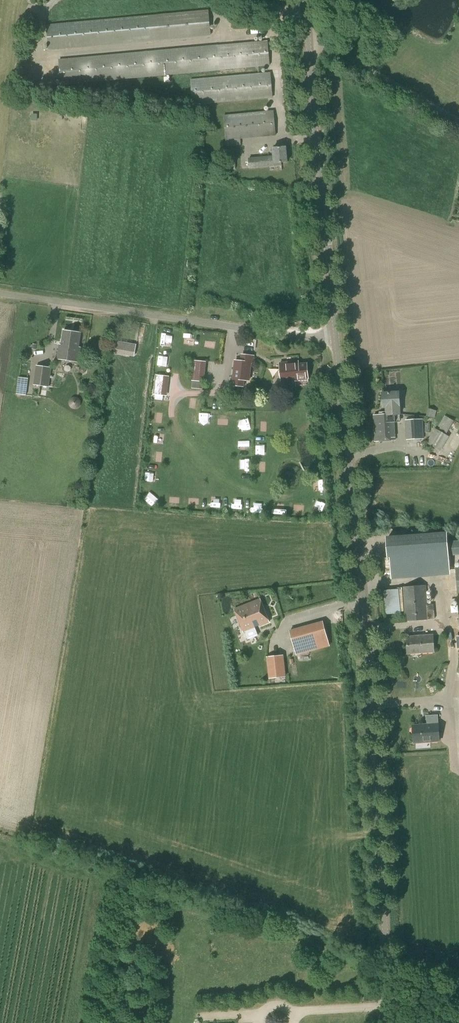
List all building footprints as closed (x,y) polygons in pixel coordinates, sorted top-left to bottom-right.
[(48,50),(210,35),(209,10),(46,25),(48,50)] [(61,85),(270,66),(268,41),(59,60),(61,85)] [(193,105),(273,98),(271,72),(190,80),(193,105)] [(89,108),(72,106),(71,116),(88,117),(89,108)] [(226,146),(240,145),(240,139),(276,136),(274,111),(223,115),(226,146)] [(249,168),(275,166),(275,163),(288,162),(286,147),(273,149),(274,157),(249,159),(249,168)] [(79,348),(81,333),(63,331),(61,345),(59,345),(57,359),(79,362),(81,348),(79,348)] [(134,357),(136,344),(116,341),(114,353),(134,357)] [(253,364),(254,357),(243,355),(242,362),(235,361),(233,386),(244,387),(244,381),(249,381),(251,363),(253,364)] [(203,388),(205,361),(193,360),(191,387),(203,388)] [(290,365),(290,363),(280,364),(281,382),(298,381),(297,380),(308,378),(307,364),(290,365)] [(49,387),(49,384),(52,368),(36,366),(33,385),(49,387)] [(167,370),(156,369),(154,394),(165,395),(167,370)] [(400,415),(399,392),(382,393),(383,408),(386,408),(386,415),(373,416),(375,442),(395,440),(394,423),(401,422),(400,415)] [(434,418),(437,411),(428,408),(426,416),(434,418)] [(446,435),(454,421),(445,415),(438,427),(440,428),(438,430),(435,428),(427,443),(441,450),(449,437),(446,435)] [(406,440),(424,439),(423,420),(405,421),(406,440)] [(145,499),(150,503),(156,497),(151,492),(145,499)] [(448,543),(447,535),(387,539),(388,556),(391,556),(392,576),(450,572),(449,555),(458,554),(458,542),(448,543)] [(428,605),(426,585),(403,587),(405,622),(435,620),(433,605),(428,605)] [(400,589),(385,589),(386,614),(401,613),(400,589)] [(270,622),(260,598),(234,609),(243,633),(270,622)] [(303,639),(299,628),(290,631),(297,656),(330,646),(322,621),(313,624),(316,636),(303,639)] [(408,654),(434,652),(433,635),(416,637),(416,638),(406,639),(408,654)] [(269,678),(286,676),(283,655),(267,656),(269,678)] [(415,743),(439,741),(438,724),(414,726),(415,743)]
